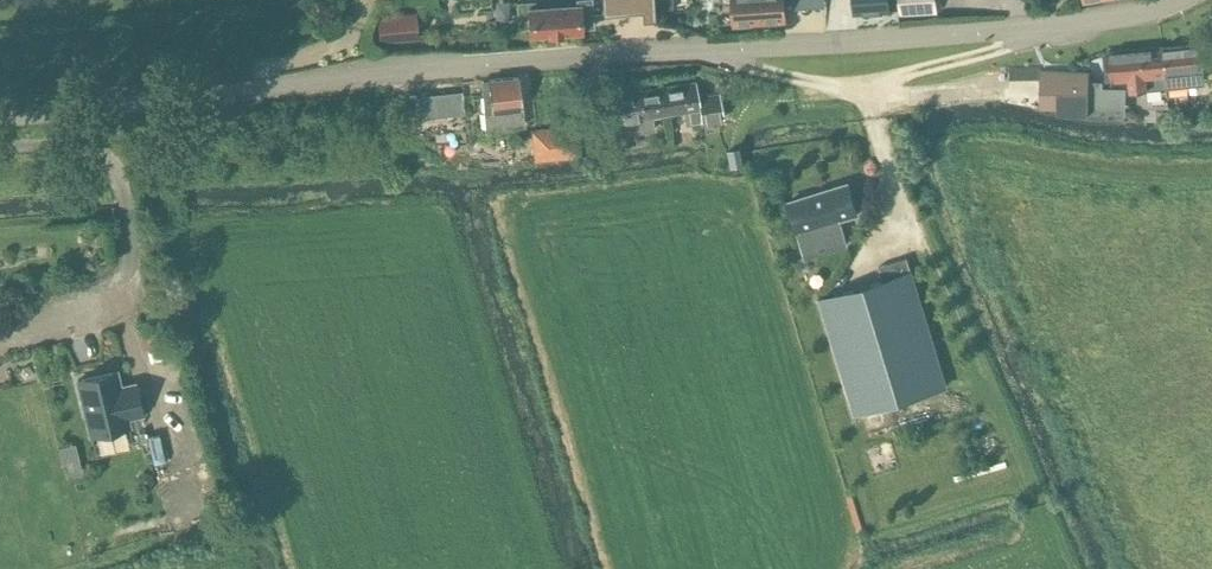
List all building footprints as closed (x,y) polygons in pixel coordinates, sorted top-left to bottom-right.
[(590,0),(527,0),(516,1),(518,30),(530,30),(530,35),(581,31),(580,26),(592,25),(590,0)] [(672,0),(655,0),(657,15),(674,14),(672,0)] [(734,25),(785,22),(784,0),(733,0),(734,25)] [(855,3),(856,11),(889,8),(888,0),(855,0),(855,3)] [(935,0),(899,0),(900,16),(936,13),(935,0)] [(414,41),(411,12),(378,16),(381,45),(414,41)] [(1204,81),(1200,43),(1162,47),(1166,84),(1204,81)] [(1162,47),(1161,47),(1109,52),(1112,78),(1128,76),(1128,83),(1131,83),(1131,88),(1166,84),(1162,47)] [(1057,71),(1057,100),(1056,108),(1088,109),(1089,81),(1089,72),(1057,71)] [(523,116),(518,77),(483,80),(486,120),(482,120),(483,131),(528,126),(526,115),(523,116)] [(1125,119),(1126,88),(1101,87),(1101,81),(1089,81),(1088,109),(1088,110),(1116,110),(1116,117),(1125,119)] [(722,118),(720,105),(719,95),(698,97),(695,83),(681,85),(661,87),(666,113),(684,111),(686,123),(698,121),(700,135),(719,133),(718,121),(718,119),(722,118)] [(661,87),(628,92),(631,111),(614,113),(617,135),(655,129),(653,115),(666,113),(661,87)] [(462,92),(433,94),(435,115),(464,113),(462,92)] [(605,96),(586,98),(589,121),(607,119),(605,96)] [(533,126),(536,149),(583,144),(579,120),(533,126)] [(848,183),(790,201),(806,256),(836,247),(829,223),(840,219),(857,214),(848,183)] [(820,299),(835,348),(855,413),(946,386),(907,258),(879,266),(883,280),(820,299)] [(135,384),(129,385),(130,388),(121,390),(116,371),(78,380),(91,435),(129,426),(127,417),(142,414),(135,384)]
